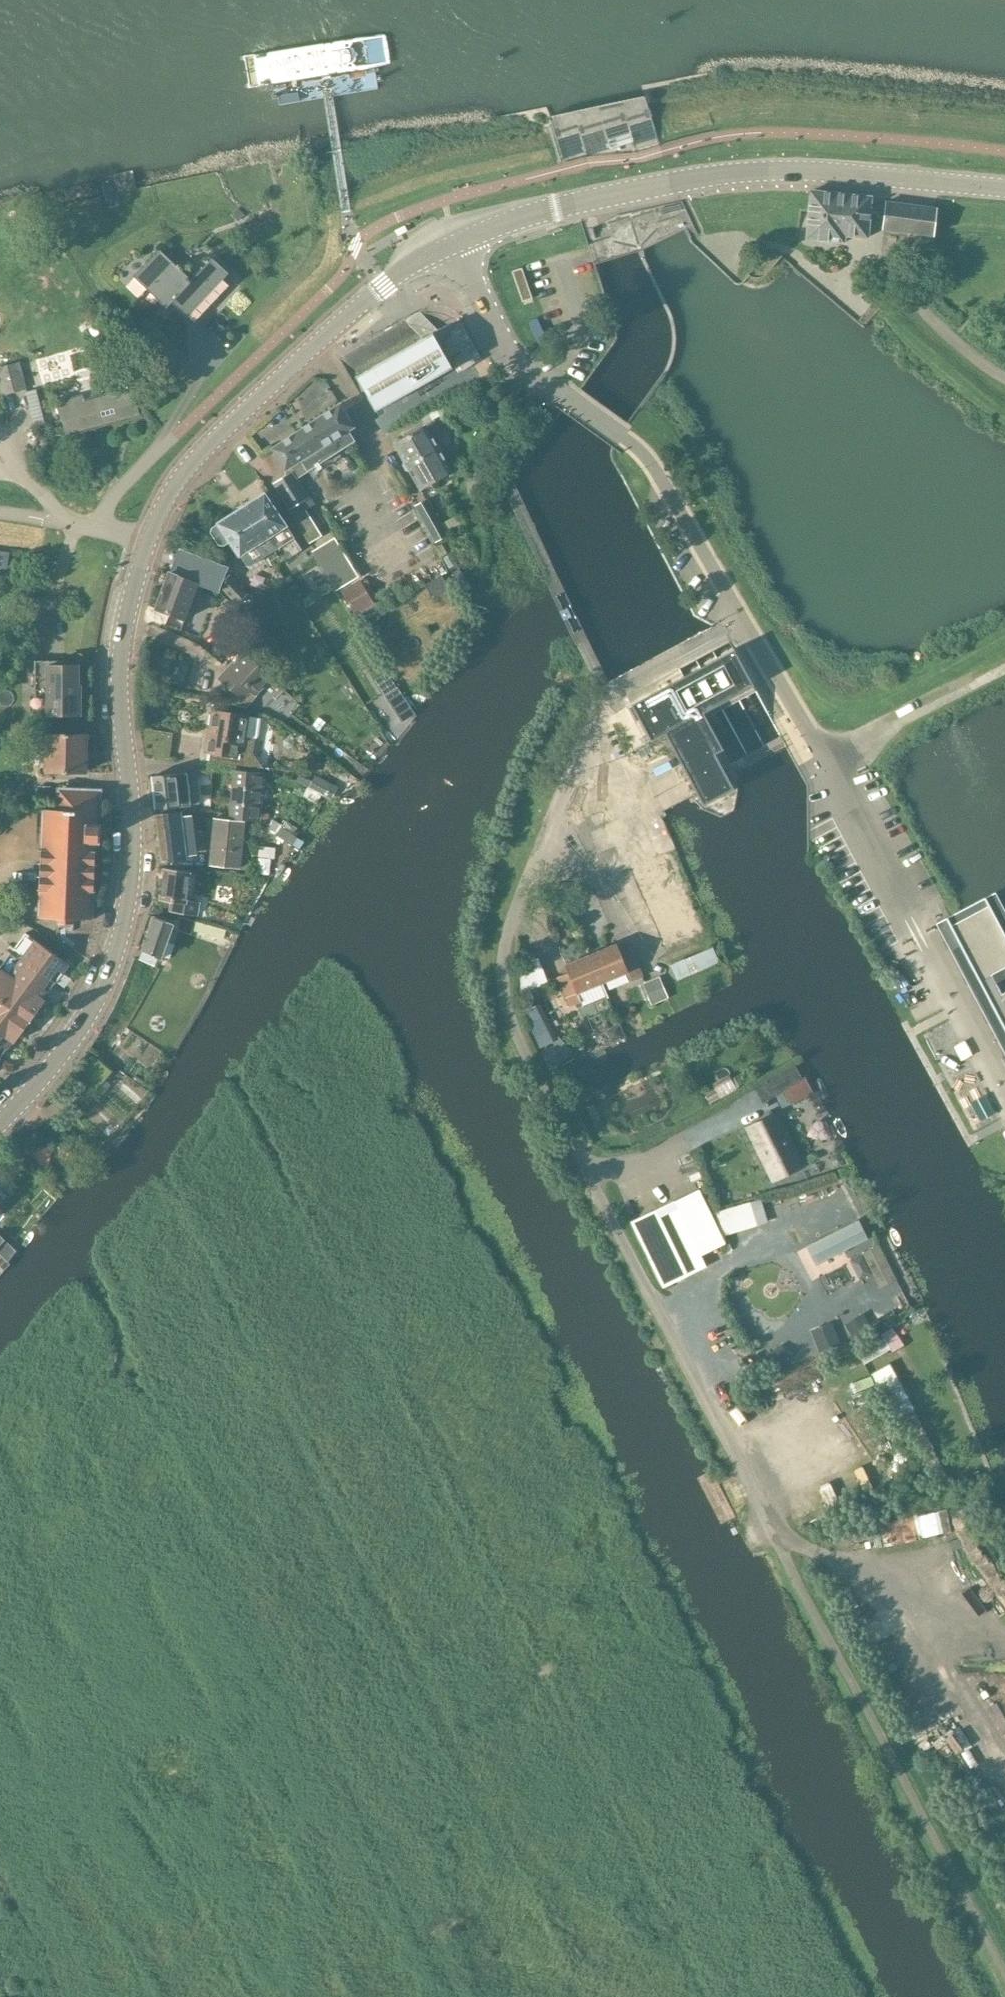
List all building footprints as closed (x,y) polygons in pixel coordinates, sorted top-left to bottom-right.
[(805,239),(844,243),(844,236),(867,238),(871,197),(811,191),(811,192),(809,211),(808,211),(808,212),(805,239)] [(883,229),(905,232),(933,236),(936,208),(886,202),(883,229)] [(166,308),(172,303),(194,324),(231,283),(225,277),(229,273),(213,258),(192,280),(160,250),(134,278),(166,308)] [(521,268),(512,271),(522,302),(532,298),(527,286),(522,269),(521,268)] [(356,376),(376,411),(453,368),(437,340),(433,332),(356,376)] [(27,389),(20,362),(0,367),(0,388),(2,395),(15,392),(27,389)] [(117,394),(83,404),(81,396),(58,402),(66,433),(138,414),(127,372),(113,376),(117,394)] [(301,430),(273,449),(286,470),(287,476),(275,484),(290,508),(288,509),(310,543),(321,536),(305,510),(312,506),(295,479),(313,468),(313,467),(317,464),(353,440),(350,436),(347,431),(353,427),(340,404),(301,430)] [(425,426),(409,435),(435,480),(451,472),(425,426)] [(435,480),(409,435),(394,444),(420,489),(435,480)] [(265,493),(239,510),(246,522),(252,518),(259,527),(263,525),(277,547),(293,537),(286,527),(287,526),(265,493)] [(448,534),(427,498),(414,505),(435,542),(448,534)] [(246,522),(239,510),(218,523),(219,524),(212,528),(211,532),(219,543),(224,544),(229,540),(241,556),(249,566),(277,547),(263,525),(259,527),(252,518),(246,522)] [(195,555),(186,579),(198,584),(218,592),(220,586),(222,581),(227,567),(195,555)] [(460,571),(451,577),(458,588),(467,582),(460,571)] [(170,573),(155,611),(184,622),(198,584),(186,579),(170,573)] [(425,585),(433,598),(449,589),(442,575),(425,585)] [(360,582),(343,593),(357,617),(376,606),(360,582)] [(237,640),(231,635),(222,644),(228,650),(237,640)] [(733,788),(695,717),(753,686),(733,649),(716,658),(683,676),(631,704),(631,705),(651,741),(665,733),(703,804),(733,788)] [(149,673),(157,675),(165,678),(170,659),(161,656),(155,654),(149,673)] [(232,673),(223,682),(243,700),(251,690),(255,694),(271,678),(244,654),(229,670),(232,673)] [(76,660),(34,660),(34,715),(79,715),(79,687),(76,687),(76,660)] [(397,687),(384,695),(393,709),(402,723),(415,714),(397,687)] [(213,738),(211,751),(211,753),(209,762),(236,765),(236,764),(263,768),(263,767),(253,754),(255,739),(259,736),(261,718),(248,716),(228,713),(212,711),(209,738),(213,738)] [(47,772),(85,772),(85,734),(69,734),(48,734),(47,772)] [(229,817),(259,820),(259,818),(267,819),(268,813),(259,812),(263,773),(233,770),(230,801),(229,817)] [(153,776),(156,809),(191,805),(187,772),(153,776)] [(38,798),(51,798),(51,786),(38,786),(38,798)] [(307,788),(306,790),(302,796),(316,803),(321,795),(307,788)] [(98,824),(99,792),(59,790),(59,810),(43,809),(39,918),(58,918),(58,923),(74,924),(74,919),(93,920),(97,841),(101,841),(101,824),(98,824)] [(186,857),(185,856),(196,854),(191,814),(185,815),(185,811),(180,812),(156,815),(161,860),(186,857)] [(209,865),(239,868),(244,821),(213,818),(209,865)] [(272,819),(269,831),(276,836),(276,835),(280,830),(281,828),(281,827),(282,826),(272,819)] [(276,835),(276,836),(292,846),(292,845),(297,838),(293,835),(281,827),(281,828),(280,830),(276,835)] [(667,850),(629,866),(661,941),(662,943),(698,928),(699,927),(700,927),(699,925),(686,897),(686,896),(667,850)] [(169,910),(196,914),(202,914),(203,904),(198,904),(198,902),(185,900),(189,872),(163,868),(159,899),(171,900),(169,910)] [(943,929),(967,974),(988,962),(1004,954),(1004,931),(991,904),(965,918),(943,929)] [(159,957),(160,958),(172,924),(153,917),(153,918),(141,950),(142,951),(159,957)] [(192,930),(193,931),(223,940),(225,933),(226,931),(226,930),(195,920),(192,930)] [(11,945),(9,948),(57,982),(69,965),(26,933),(15,948),(11,945)] [(615,942),(591,952),(603,979),(627,969),(631,979),(643,974),(630,945),(619,950),(615,942)] [(0,968),(0,969),(43,1000),(57,982),(9,948),(7,951),(11,954),(0,968)] [(142,951),(140,957),(156,964),(159,957),(142,951)] [(571,971),(559,977),(571,1006),(582,1001),(583,1000),(585,1005),(609,994),(603,979),(591,952),(567,962),(571,971)] [(524,960),(517,962),(519,967),(523,977),(529,991),(530,990),(546,983),(549,982),(539,958),(524,960)] [(900,961),(891,966),(900,981),(909,976),(900,961)] [(15,1042),(45,1002),(43,1000),(0,969),(0,1031),(15,1042)] [(668,998),(663,986),(659,977),(646,983),(642,984),(651,1005),(668,998)] [(987,1001),(1004,1035),(1004,991),(987,1001)] [(617,1027),(607,1032),(612,1041),(622,1036),(617,1027)] [(1,1059),(2,1058),(1,1058),(13,1042),(15,1043),(15,1042),(0,1031),(0,1058),(1,1059)] [(539,1052),(555,1068),(573,1052),(557,1035),(539,1052)] [(96,1057),(78,1077),(83,1081),(86,1084),(91,1088),(91,1089),(94,1091),(95,1090),(104,1080),(112,1071),(99,1060),(96,1057)] [(755,1088),(763,1102),(783,1090),(791,1085),(801,1080),(793,1066),(755,1088)] [(738,1092),(729,1076),(712,1084),(714,1088),(720,1100),(721,1101),(738,1092)] [(791,1085),(783,1090),(791,1105),(814,1094),(805,1078),(801,1080),(791,1085)] [(714,1088),(705,1093),(712,1105),(720,1100),(714,1088)] [(593,1104),(586,1107),(594,1124),(601,1121),(593,1104)] [(749,1128),(774,1180),(802,1166),(777,1114),(749,1128)] [(841,1156),(836,1155),(831,1157),(829,1162),(832,1166),(837,1168),(841,1166),(843,1161),(841,1156)] [(52,1166),(48,1172),(55,1178),(59,1172),(52,1166)] [(632,1222),(665,1287),(706,1266),(674,1202),(632,1222)] [(807,1248),(815,1263),(815,1262),(865,1237),(858,1223),(808,1248),(807,1248)] [(16,1250),(4,1239),(0,1243),(0,1255),(5,1260),(16,1250)] [(861,1253),(879,1288),(897,1278),(879,1244),(861,1253)] [(900,1305),(898,1307),(899,1309),(902,1314),(909,1309),(905,1302),(904,1303),(900,1305)] [(899,1309),(893,1313),(896,1317),(902,1314),(899,1309)] [(880,1318),(882,1322),(884,1324),(896,1317),(893,1313),(892,1311),(880,1318)] [(863,1313),(844,1324),(846,1329),(858,1347),(877,1336),(875,1333),(872,1329),(865,1317),(863,1313)] [(832,1322),(810,1330),(819,1353),(840,1345),(832,1322)] [(881,1335),(884,1339),(890,1348),(893,1353),(904,1345),(892,1327),(881,1335)]
